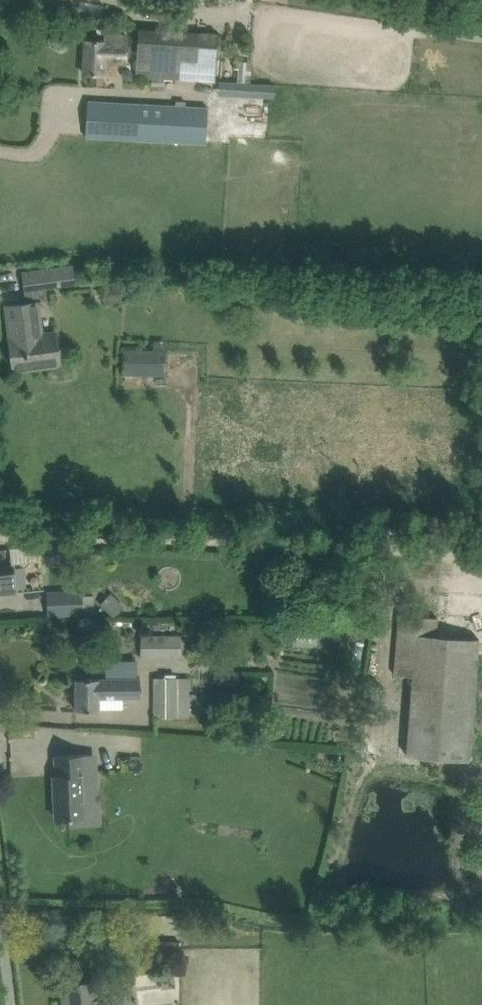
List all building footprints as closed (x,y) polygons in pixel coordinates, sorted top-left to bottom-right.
[(164,89),(165,78),(216,81),(219,34),(142,30),(139,76),(152,77),(152,89),(164,89)] [(103,85),(103,74),(113,75),(113,74),(117,74),(117,65),(128,65),(130,34),(106,33),(106,41),(86,40),(84,73),(91,74),(90,84),(103,85)] [(257,82),(249,82),(250,62),(239,61),(237,81),(220,80),(219,94),(257,96),(257,82)] [(205,143),(208,107),(88,100),(86,136),(205,143)] [(76,283),(74,264),(23,271),(26,290),(76,283)] [(108,287),(110,302),(122,300),(120,285),(108,287)] [(6,305),(8,324),(12,324),(13,336),(10,337),(14,370),(59,365),(56,331),(44,333),(40,301),(6,305)] [(166,350),(125,348),(124,373),(165,375),(166,350)] [(15,592),(13,566),(0,567),(0,594),(15,592)] [(50,616),(95,613),(93,588),(49,591),(50,616)] [(111,592),(99,603),(114,617),(125,606),(111,592)] [(407,755),(469,760),(479,638),(436,635),(437,617),(399,614),(395,674),(413,676),(407,755)] [(181,657),(182,634),(142,634),(142,657),(181,657)] [(117,653),(136,658),(140,646),(121,640),(117,653)] [(100,712),(100,708),(122,708),(122,698),(140,698),(140,677),(137,677),(137,660),(107,661),(107,682),(79,681),(78,711),(100,712)] [(154,677),(154,717),(191,716),(191,677),(154,677)] [(54,775),(56,818),(86,817),(84,774),(92,773),(91,753),(41,756),(42,776),(54,775)] [(180,951),(180,940),(153,939),(153,950),(180,951)] [(100,979),(65,984),(67,1004),(103,1004),(100,979)]
